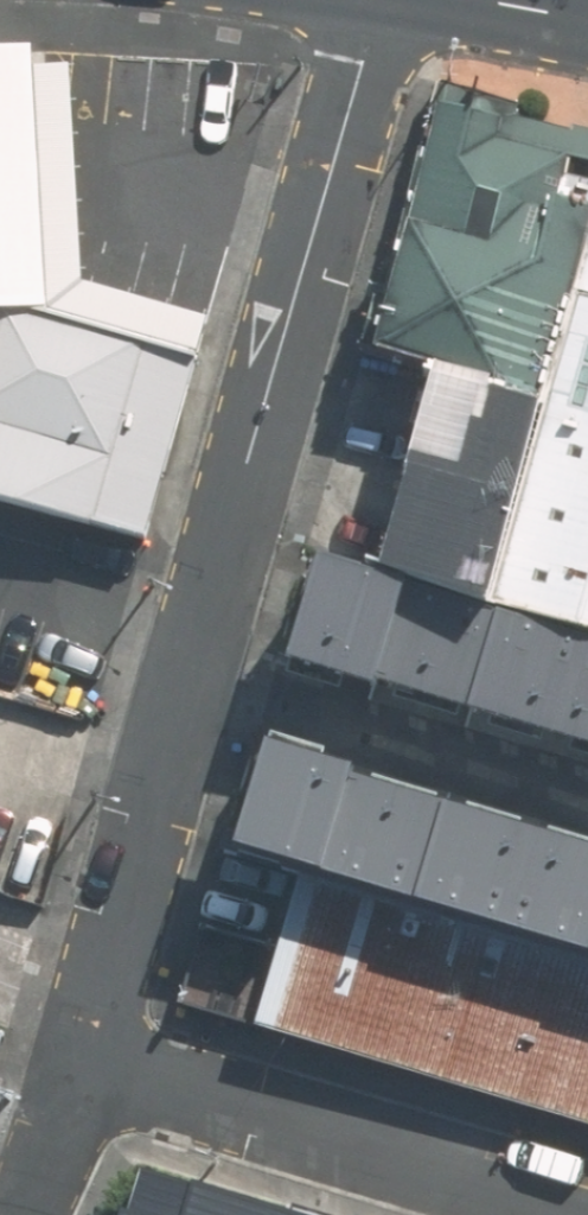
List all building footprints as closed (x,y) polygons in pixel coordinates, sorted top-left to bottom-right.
[(140,540),(190,357),(47,318),(32,41),(0,43),(0,501),(140,540)] [(587,262),(587,126),(453,88),(378,353),(429,369),(548,402),(587,262)] [(548,402),(497,591),(587,616),(587,262),(548,402)] [(497,591),(548,402),(429,369),(377,559),(497,591)] [(297,654),(587,738),(587,631),(326,555),(297,654)] [(251,844),(308,856),(587,936),(587,830),(278,746),(251,844)] [(263,1014),(587,1106),(587,936),(308,856),(263,1014)] [(268,1190),(142,1151),(123,1214),(261,1214),(268,1190)] [(268,1190),(261,1214),(351,1214),(268,1190)]
